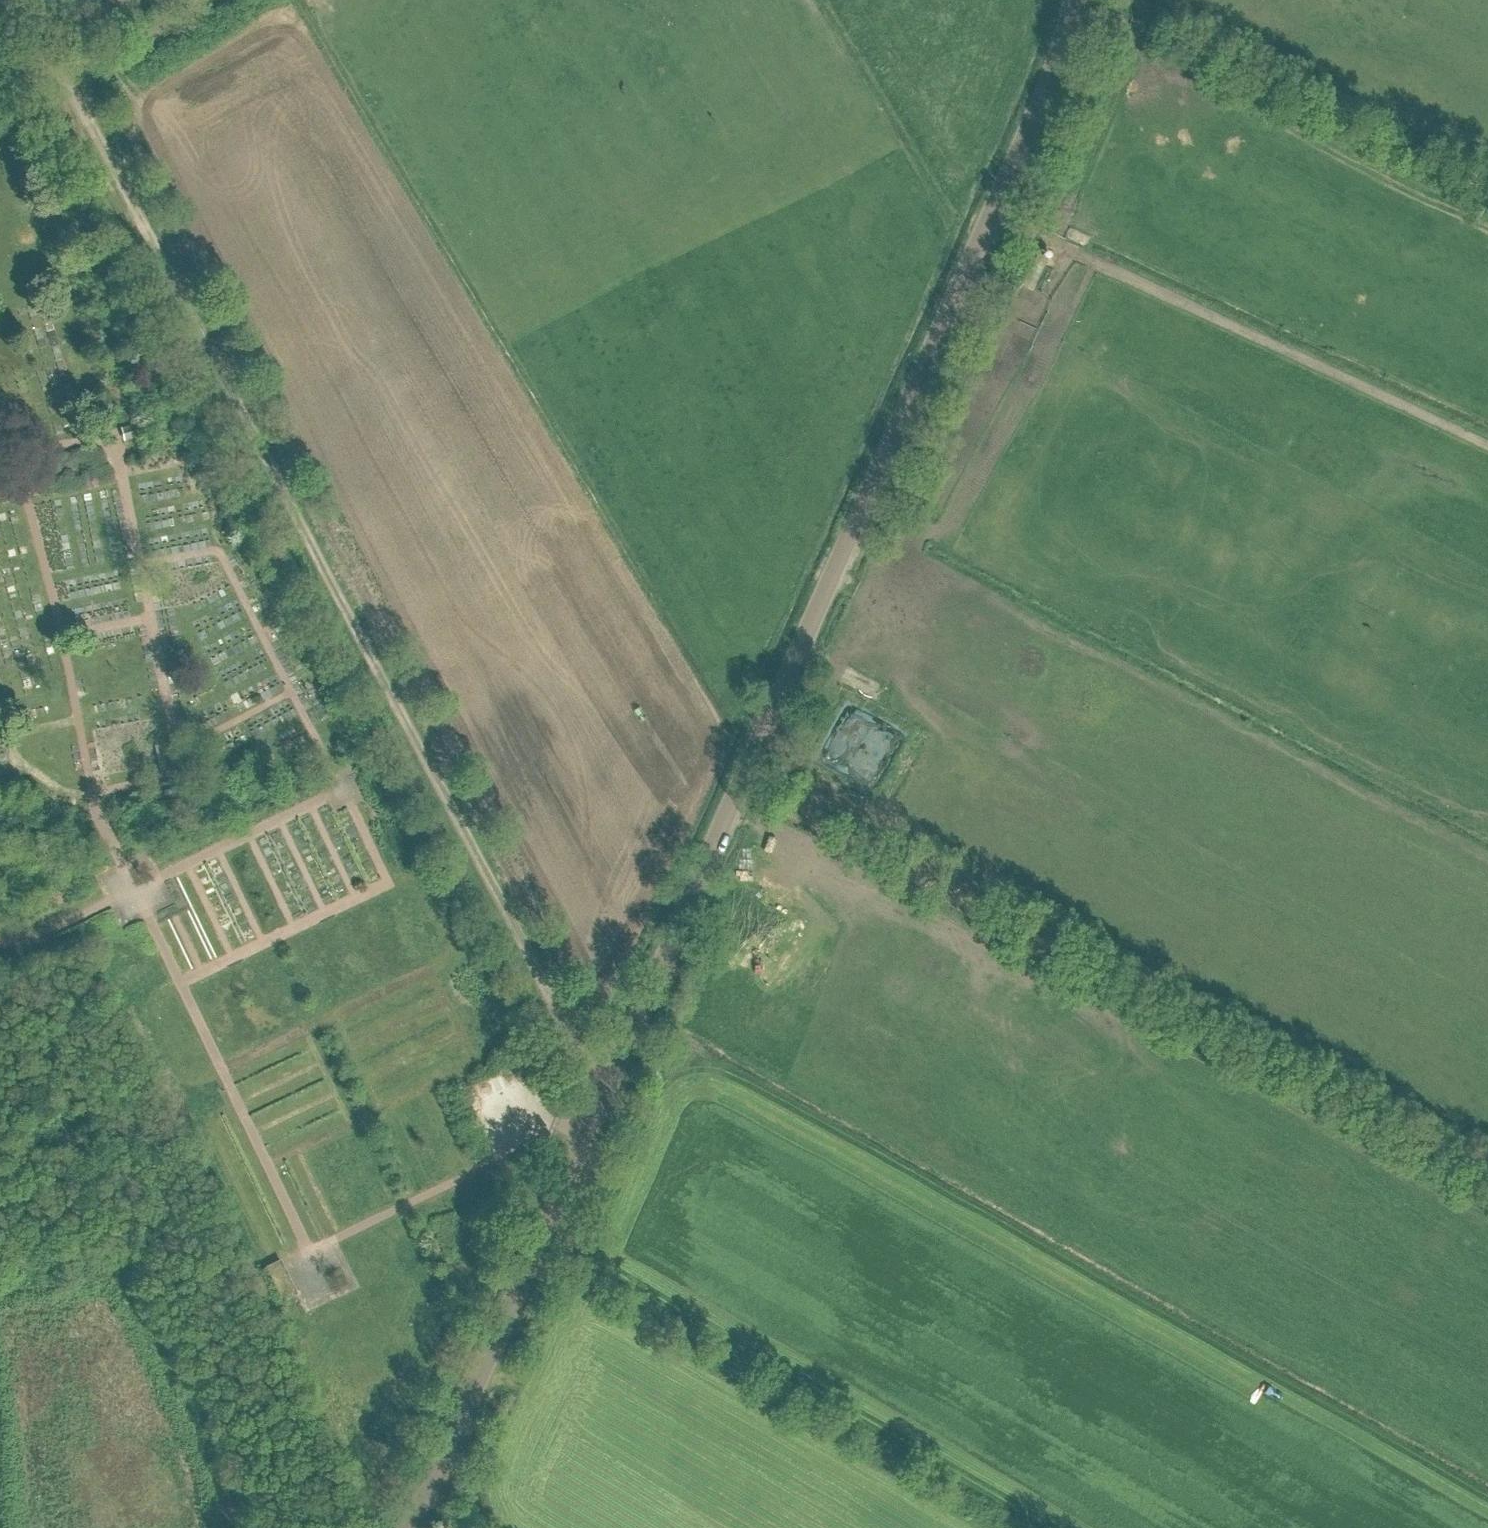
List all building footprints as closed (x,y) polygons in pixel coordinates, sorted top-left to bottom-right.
[(65,183),(76,180),(73,168),(62,171),(65,183)] [(1026,280),(1025,282),(1035,287),(1036,285),(1049,258),(1039,253),(1026,280)] [(125,440),(140,436),(137,424),(122,428),(125,440)] [(846,721),(843,757),(875,759),(877,730),(860,729),(860,722),(846,721)] [(282,1300),(296,1293),(280,1260),(266,1267),(282,1300)]
